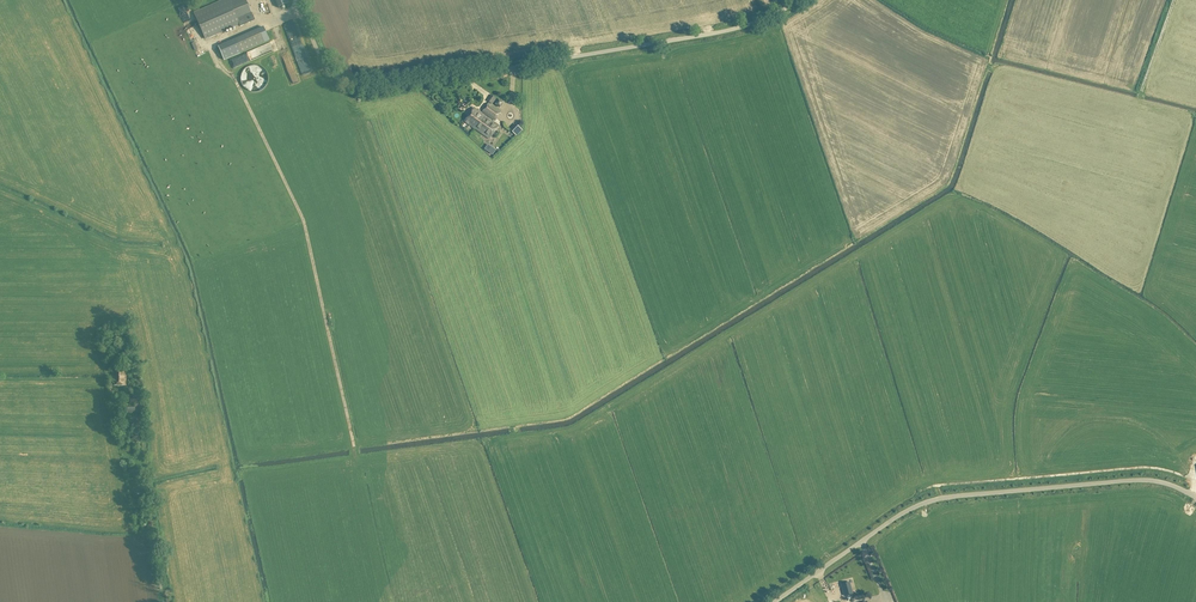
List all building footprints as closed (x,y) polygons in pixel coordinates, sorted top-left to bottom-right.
[(194,13),(205,38),(254,17),(246,0),(224,0),(194,13)] [(189,3),(181,4),(184,21),(192,19),(189,3)] [(191,30),(194,37),(200,34),(196,27),(191,30)] [(240,52),(265,42),(259,29),(235,39),(240,52)] [(310,60),(301,30),(292,33),(302,62),(310,60)] [(292,46),(283,47),(286,64),(290,63),(290,67),(296,66),(292,46)] [(244,51),(233,57),(236,64),(248,58),(244,51)] [(303,65),(306,72),(316,68),(313,61),(303,65)] [(244,86),(247,89),(251,90),(255,91),(258,90),(262,89),(265,86),(267,83),(268,79),(268,76),(267,72),(265,69),(262,66),(259,65),(255,64),(251,64),(248,66),(245,68),(243,71),(241,75),(241,79),(242,83),(244,86)] [(294,79),(300,76),(298,69),(292,72),(294,79)] [(500,108),(504,102),(498,98),(495,104),(500,108)] [(482,112),(494,120),(501,111),(489,102),(482,112)] [(474,108),(465,121),(489,139),(499,125),(474,108)] [(519,123),(513,130),(518,135),(524,128),(519,123)] [(494,153),(497,148),(489,142),(485,147),(494,153)] [(102,328),(103,334),(117,332),(116,326),(102,328)] [(112,370),(112,385),(126,385),(126,370),(112,370)] [(142,402),(126,402),(126,412),(142,412),(142,402)] [(852,593),(849,582),(841,584),(844,595),(852,593)]
